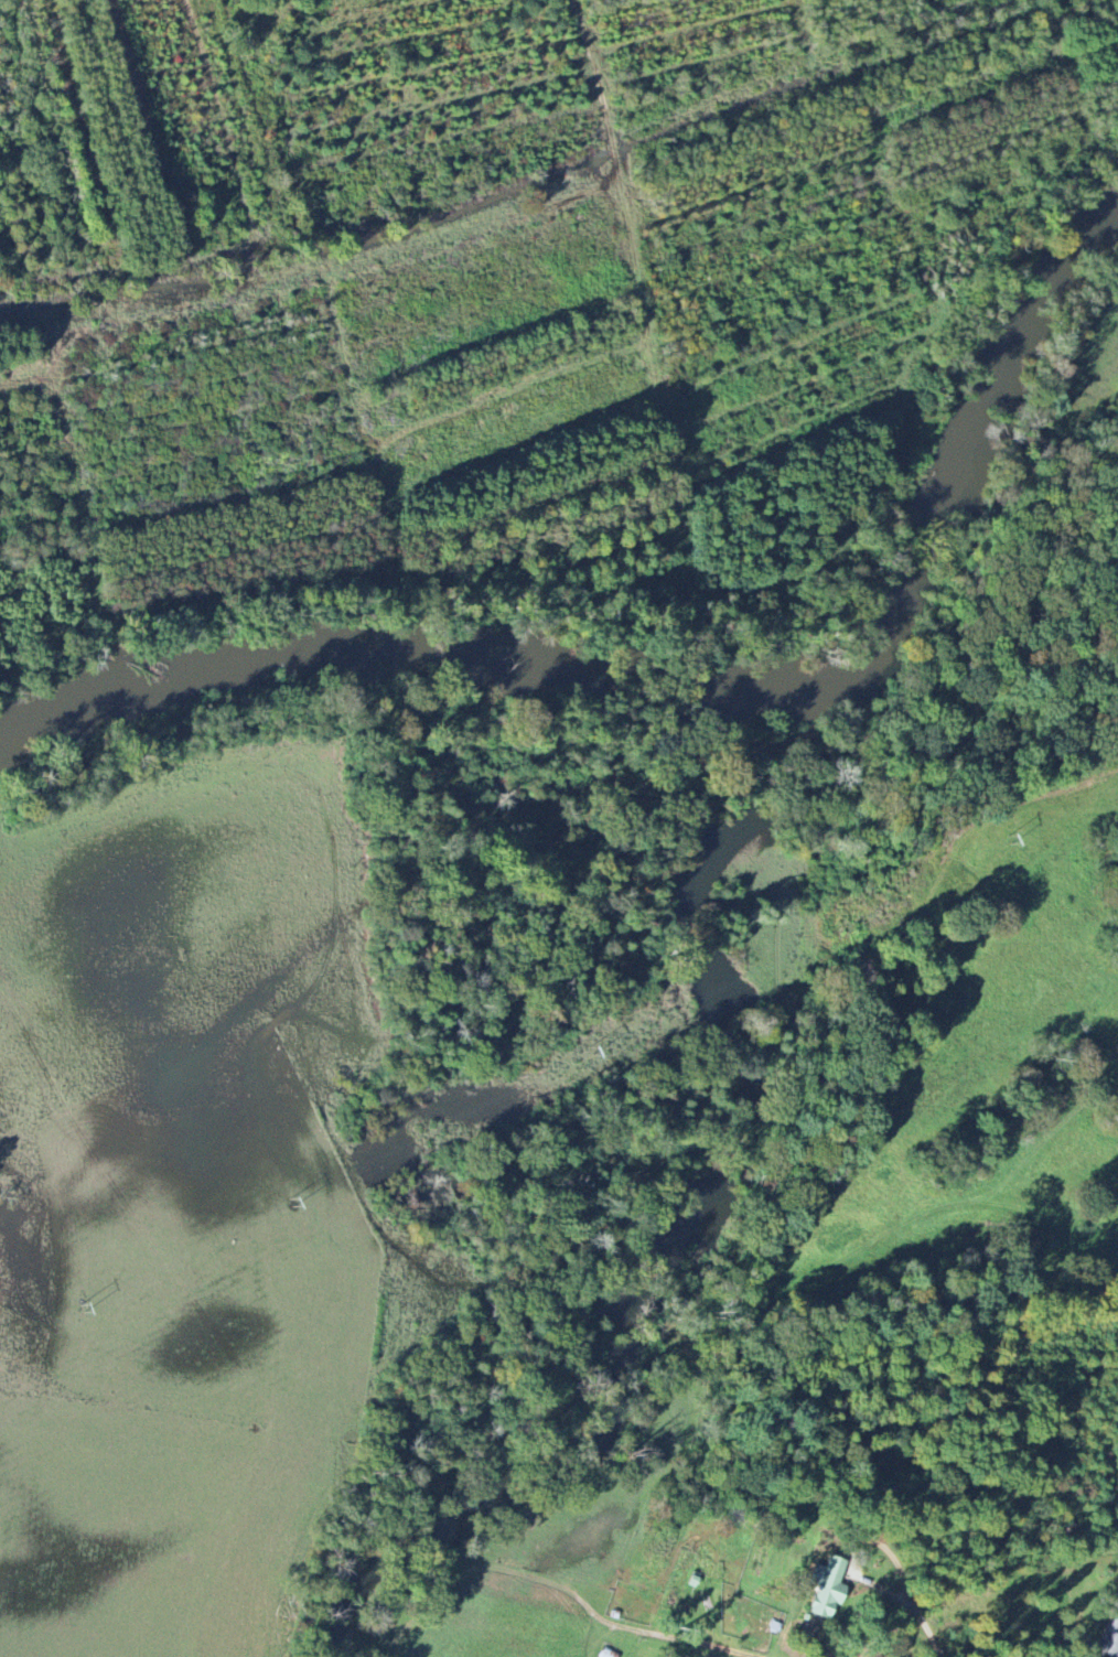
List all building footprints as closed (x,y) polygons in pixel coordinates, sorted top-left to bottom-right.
[(840,1584),(848,1562),(830,1555),(809,1613),(830,1621),(836,1605),(841,1607),(848,1587),(840,1584)] [(1117,1635),(1117,1621),(1116,1625),(1111,1623),(1097,1652),(1107,1656),(1117,1656),(1117,1635)]
